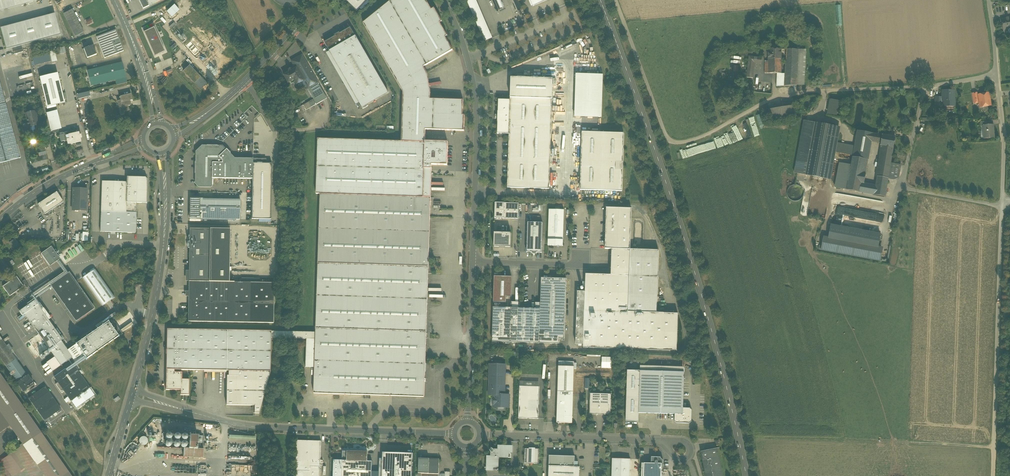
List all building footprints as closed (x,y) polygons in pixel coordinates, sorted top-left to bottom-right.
[(40,0),(0,0),(0,11),(40,0)] [(143,9),(149,6),(146,0),(139,0),(143,9)] [(357,11),(367,0),(345,0),(357,11)] [(401,142),(425,142),(425,141),(425,130),(464,131),(464,115),(463,115),(463,100),(430,99),(430,93),(427,73),(423,67),(453,50),(445,37),(447,36),(440,23),(442,22),(434,8),(431,10),(426,0),(392,0),(363,23),(403,92),(401,142)] [(485,40),(491,37),(475,0),(467,0),(485,40)] [(174,5),(167,12),(172,17),(180,10),(174,5)] [(64,14),(71,27),(79,23),(72,9),(64,14)] [(55,14),(0,28),(6,49),(60,35),(55,14)] [(1003,30),(1006,29),(1008,29),(1009,29),(1009,17),(1001,19),(1003,30)] [(84,32),(79,23),(71,27),(75,36),(84,32)] [(154,27),(144,32),(155,56),(165,51),(154,27)] [(325,42),(330,51),(356,36),(351,27),(340,33),(340,32),(334,35),(335,36),(325,42)] [(97,37),(104,58),(124,51),(116,30),(97,37)] [(210,41),(221,53),(227,48),(216,36),(210,41)] [(386,88),(356,36),(330,51),(359,103),(360,103),(386,88)] [(191,42),(187,46),(195,55),(199,51),(191,42)] [(84,49),(87,58),(97,54),(93,45),(84,49)] [(73,67),(77,66),(73,48),(68,49),(73,67)] [(768,63),(781,63),(781,56),(781,49),(768,49),(768,61),(768,63)] [(786,57),(786,64),(798,63),(798,49),(786,49),(786,57)] [(798,49),(798,63),(797,70),(797,85),(804,85),(806,49),(798,49)] [(51,61),(48,50),(32,54),(35,65),(51,61)] [(359,103),(330,51),(326,53),(356,105),(359,103)] [(303,81),(304,84),(315,78),(301,55),(291,61),(294,66),(295,68),(303,81)] [(762,58),(749,56),(747,77),(753,78),(754,63),(761,64),(761,63),(762,58)] [(122,62),(112,65),(115,80),(126,77),(122,62)] [(211,63),(207,67),(216,77),(220,72),(211,63)] [(781,63),(768,63),(768,73),(778,73),(781,73),(781,63)] [(112,65),(97,68),(101,83),(115,80),(112,65)] [(183,72),(194,83),(200,77),(189,66),(183,72)] [(91,86),(101,83),(97,68),(88,71),(91,86)] [(303,81),(295,68),(293,70),(283,75),(288,82),(290,81),(293,79),(295,82),(296,85),(303,81)] [(785,71),(785,74),(784,86),(797,85),(797,70),(785,71)] [(58,73),(40,78),(47,107),(65,103),(58,73)] [(575,117),(602,118),(603,75),(576,74),(575,116),(575,117)] [(21,157),(0,76),(0,162),(21,157)] [(194,83),(200,90),(207,83),(201,77),(200,77),(194,83)] [(304,84),(307,89),(317,83),(315,78),(304,84)] [(511,78),(510,100),(509,134),(507,188),(549,189),(553,79),(511,78)] [(307,89),(313,99),(316,104),(326,98),(317,83),(307,89)] [(386,88),(360,103),(362,108),(388,93),(386,88)] [(946,106),(954,106),(954,100),(952,100),(952,96),(953,96),(953,90),(948,90),(942,90),(942,97),(939,97),(939,101),(940,101),(946,101),(946,106)] [(979,103),(980,108),(991,106),(989,93),(977,95),(979,103)] [(119,108),(121,116),(125,115),(124,112),(129,111),(128,106),(131,105),(130,101),(132,100),(131,94),(120,97),(121,101),(122,107),(119,108)] [(313,99),(303,105),(306,110),(316,104),(313,99)] [(839,101),(829,99),(827,114),(837,116),(839,101)] [(497,134),(509,134),(510,100),(498,100),(498,111),(498,115),(495,114),(495,119),(497,119),(497,122),(498,122),(497,134)] [(783,119),(783,121),(785,120),(785,118),(795,117),(793,106),(768,110),(770,121),(783,119)] [(35,130),(34,126),(38,125),(35,111),(25,114),(27,121),(23,122),(25,130),(30,128),(30,131),(35,130)] [(56,111),(47,113),(51,131),(60,129),(56,111)] [(794,173),(826,179),(836,127),(804,121),(800,139),(794,173)] [(983,126),(984,139),(994,138),(993,125),(987,125),(983,126)] [(841,128),(836,127),(826,179),(831,180),(836,151),(838,143),(841,128)] [(65,141),(67,141),(70,140),(69,135),(73,134),(72,131),(63,133),(64,135),(65,141)] [(868,160),(871,142),(873,133),(857,131),(854,146),(853,154),(852,157),(865,159),(868,160)] [(580,190),(622,191),(624,133),(582,132),(580,190)] [(79,133),(73,134),(69,135),(70,140),(71,144),(81,141),(80,138),(81,138),(81,135),(79,136),(79,133)] [(879,143),(879,142),(880,135),(873,133),(871,142),(879,143)] [(880,146),(882,146),(893,148),(895,137),(882,135),(881,142),(880,146)] [(316,194),(320,194),(431,198),(432,169),(424,169),(425,142),(401,142),(318,139),(316,194)] [(425,141),(425,142),(424,169),(432,169),(432,165),(447,165),(448,142),(425,141)] [(853,154),(854,146),(838,143),(836,151),(853,154)] [(212,186),(199,185),(197,183),(197,152),(199,151),(199,150),(199,149),(199,148),(200,148),(201,149),(202,147),(223,148),(225,150),(226,149),(222,146),(202,145),(195,151),(195,184),(198,187),(211,187),(212,186)] [(197,183),(199,185),(212,186),(212,178),(252,179),(253,163),(227,163),(227,160),(225,158),(230,153),(226,149),(225,150),(223,148),(202,147),(201,149),(200,148),(199,148),(199,149),(199,150),(199,151),(197,152),(197,183)] [(887,184),(888,179),(891,164),(893,151),(882,150),(876,182),(887,184)] [(732,151),(725,153),(727,159),(735,156),(732,151)] [(235,158),(230,153),(225,158),(227,160),(227,163),(253,163),(253,158),(235,158)] [(30,160),(33,168),(49,164),(47,155),(30,160)] [(846,190),(862,193),(864,185),(866,174),(863,173),(865,159),(852,157),(851,165),(846,190)] [(697,163),(698,168),(716,163),(714,158),(708,160),(709,163),(703,164),(703,163),(706,162),(705,161),(697,163)] [(266,163),(253,163),(252,179),(251,219),(258,219),(271,219),(272,163),(266,163)] [(836,188),(846,190),(851,165),(840,163),(836,188)] [(897,165),(891,164),(888,179),(894,180),(897,165)] [(127,182),(126,202),(137,203),(147,203),(147,180),(145,177),(127,177),(127,182)] [(101,211),(126,212),(126,202),(127,182),(102,181),(101,211)] [(791,201),(794,201),(796,201),(798,201),(800,200),(802,198),(803,196),(803,193),(803,191),(802,189),(801,187),(799,186),(797,185),(794,185),(792,186),(790,187),(788,189),(787,191),(787,193),(787,195),(788,197),(790,199),(791,201)] [(875,186),(864,185),(862,193),(874,195),(875,186)] [(875,186),(874,195),(885,197),(887,187),(875,186)] [(72,211),(86,211),(87,189),(73,188),(72,211)] [(40,207),(45,214),(63,202),(57,192),(42,202),(42,201),(38,204),(40,207)] [(320,194),(318,263),(428,267),(431,198),(320,194)] [(190,218),(200,219),(200,199),(190,198),(190,218)] [(200,219),(240,219),(240,199),(200,199),(200,219)] [(136,213),(137,203),(126,202),(126,212),(136,213)] [(504,219),(504,218),(504,203),(495,203),(495,218),(504,219)] [(519,204),(504,203),(504,218),(518,219),(519,204)] [(605,249),(612,249),(630,249),(632,209),(606,208),(605,249)] [(549,210),(548,239),(563,240),(564,210),(549,210)] [(136,233),(136,213),(126,212),(101,211),(100,232),(136,233)] [(528,222),(527,242),(542,243),(543,223),(528,222)] [(880,234),(831,225),(829,237),(878,246),(880,234)] [(189,281),(214,282),(214,281),(213,281),(213,282),(209,282),(210,229),(190,228),(189,271),(189,281)] [(230,229),(210,229),(209,282),(213,282),(213,281),(214,281),(214,282),(229,282),(229,271),(229,267),(230,229)] [(494,233),(494,247),(511,247),(511,233),(494,233)] [(829,237),(823,236),(823,240),(882,251),(883,247),(878,246),(829,237)] [(9,243),(15,251),(17,250),(17,249),(19,247),(20,248),(21,248),(15,239),(9,243)] [(820,245),(819,249),(880,261),(882,251),(823,240),(822,246),(820,245)] [(542,253),(542,243),(527,242),(527,247),(525,247),(525,252),(527,252),(532,253),(533,253),(533,254),(534,254),(535,254),(536,253),(542,253)] [(41,254),(50,266),(58,261),(60,259),(51,247),(41,254)] [(628,312),(630,249),(612,249),(611,275),(586,274),(585,292),(577,291),(576,344),(583,344),(583,348),(677,351),(678,314),(664,313),(656,313),(628,312)] [(658,251),(630,249),(628,312),(656,313),(658,251)] [(424,397),(428,267),(318,263),(316,332),(316,339),(315,367),(314,393),(424,397)] [(95,270),(83,278),(103,306),(115,298),(95,270)] [(55,286),(77,318),(91,308),(69,276),(55,286)] [(3,287),(10,296),(24,287),(17,277),(3,287)] [(511,277),(494,277),(493,302),(506,303),(506,297),(511,297),(512,278),(511,277)] [(198,322),(228,322),(229,282),(214,282),(189,281),(189,292),(189,297),(188,301),(199,301),(198,322)] [(228,322),(253,323),(254,283),(242,282),(234,282),(229,282),(228,322)] [(260,283),(254,283),(253,323),(273,323),(274,283),(260,283)] [(564,339),(566,286),(541,285),(541,303),(535,303),(535,309),(518,308),(519,302),(511,302),(511,308),(493,307),(492,342),(559,344),(560,339),(564,339)] [(25,314),(38,305),(35,301),(22,310),(25,314)] [(188,322),(198,322),(199,301),(188,301),(188,322)] [(41,310),(38,305),(25,314),(35,329),(39,334),(49,349),(61,341),(62,340),(48,320),(41,310)] [(42,309),(41,310),(48,320),(51,318),(44,308),(42,309)] [(111,320),(109,322),(119,336),(122,334),(113,320),(111,320)] [(119,336),(109,322),(109,321),(108,322),(108,321),(75,344),(76,344),(75,345),(83,356),(86,359),(86,360),(86,359),(87,360),(119,337),(119,336)] [(40,356),(29,340),(39,334),(35,329),(21,339),(35,359),(40,356)] [(166,354),(166,369),(174,370),(182,370),(182,329),(167,329),(167,349),(166,349),(165,350),(165,354),(166,354)] [(227,330),(182,329),(182,370),(227,371),(227,330)] [(271,331),(227,330),(227,371),(229,371),(270,371),(271,338),(271,331)] [(49,349),(39,334),(29,340),(40,356),(46,351),(49,349)] [(18,383),(28,376),(0,337),(0,358),(18,383)] [(305,367),(315,367),(316,339),(306,339),(305,367)] [(61,365),(72,358),(73,357),(68,350),(61,341),(49,349),(61,365)] [(75,362),(83,356),(75,345),(68,350),(73,357),(72,358),(75,362)] [(46,351),(40,356),(42,359),(49,354),(48,353),(49,352),(48,350),(47,351),(46,351)] [(48,361),(54,370),(61,366),(61,365),(55,357),(48,361)] [(613,357),(602,357),(602,368),(613,368),(613,357)] [(54,370),(48,361),(46,363),(52,372),(54,370)] [(90,389),(73,364),(64,370),(54,377),(72,402),(90,389)] [(494,395),(504,395),(505,365),(490,365),(489,395),(494,395)] [(574,367),(559,366),(558,391),(573,392),(574,367)] [(174,372),(174,370),(166,369),(166,390),(181,390),(181,395),(189,395),(189,380),(182,379),(182,373),(174,372)] [(627,370),(626,421),(638,422),(639,413),(640,371),(627,370)] [(259,413),(270,371),(229,371),(228,376),(227,376),(226,405),(255,405),(254,413),(259,413)] [(639,413),(675,414),(683,414),(683,408),(684,372),(640,371),(639,413)] [(0,375),(0,411),(10,426),(21,441),(24,445),(41,433),(0,375)] [(28,376),(18,383),(17,383),(23,391),(34,384),(28,376)] [(518,418),(538,419),(539,387),(519,386),(518,418)] [(29,399),(44,421),(61,409),(45,387),(29,399)] [(72,402),(76,409),(95,396),(90,389),(72,402)] [(558,391),(557,417),(572,417),(573,392),(558,391)] [(589,414),(611,415),(611,394),(590,394),(589,414)] [(506,407),(509,407),(509,395),(504,395),(494,395),(494,400),(494,406),(494,407),(497,407),(506,407)] [(690,408),(683,408),(683,414),(675,414),(674,421),(676,423),(688,424),(688,422),(690,420),(692,420),(692,410),(690,408)] [(10,426),(0,411),(0,433),(10,426)] [(24,445),(34,460),(45,475),(64,475),(68,473),(41,433),(24,445)] [(198,444),(198,443),(198,436),(189,435),(189,443),(197,444),(198,444)] [(140,444),(143,446),(146,444),(148,441),(147,438),(144,437),(141,438),(139,441),(140,444)] [(321,441),(296,440),(295,475),(320,475),(321,441)] [(24,445),(10,454),(20,469),(34,460),(24,445)] [(487,471),(493,471),(493,470),(498,470),(499,458),(511,458),(511,453),(512,453),(512,446),(498,446),(498,450),(494,450),(493,449),(490,451),(491,452),(491,457),(487,457),(487,471)] [(204,449),(197,449),(189,448),(184,448),(183,457),(203,458),(204,449)] [(525,463),(539,464),(539,449),(535,449),(535,448),(529,448),(529,449),(525,449),(525,463)] [(707,475),(722,475),(717,450),(709,451),(709,452),(702,453),(707,475)] [(348,451),(347,460),(366,461),(366,458),(367,458),(367,452),(348,451)] [(12,475),(20,469),(10,454),(1,460),(12,475)] [(549,456),(549,466),(574,467),(575,456),(549,456)] [(660,469),(663,469),(663,460),(660,457),(661,458),(661,457),(651,457),(651,463),(642,463),(642,475),(660,475),(660,469)] [(413,459),(383,458),(383,459),(382,475),(412,475),(413,459)] [(418,473),(429,474),(429,459),(423,458),(423,461),(419,461),(418,473)] [(439,459),(429,459),(429,474),(439,474),(439,459)] [(630,459),(612,459),(612,475),(630,475),(630,459)] [(342,460),(334,460),(333,475),(342,475),(342,460)] [(366,461),(347,460),(342,460),(342,475),(372,475),(372,472),(372,461),(367,461),(366,461)] [(549,475),(579,475),(579,467),(574,467),(549,466),(549,475)]
